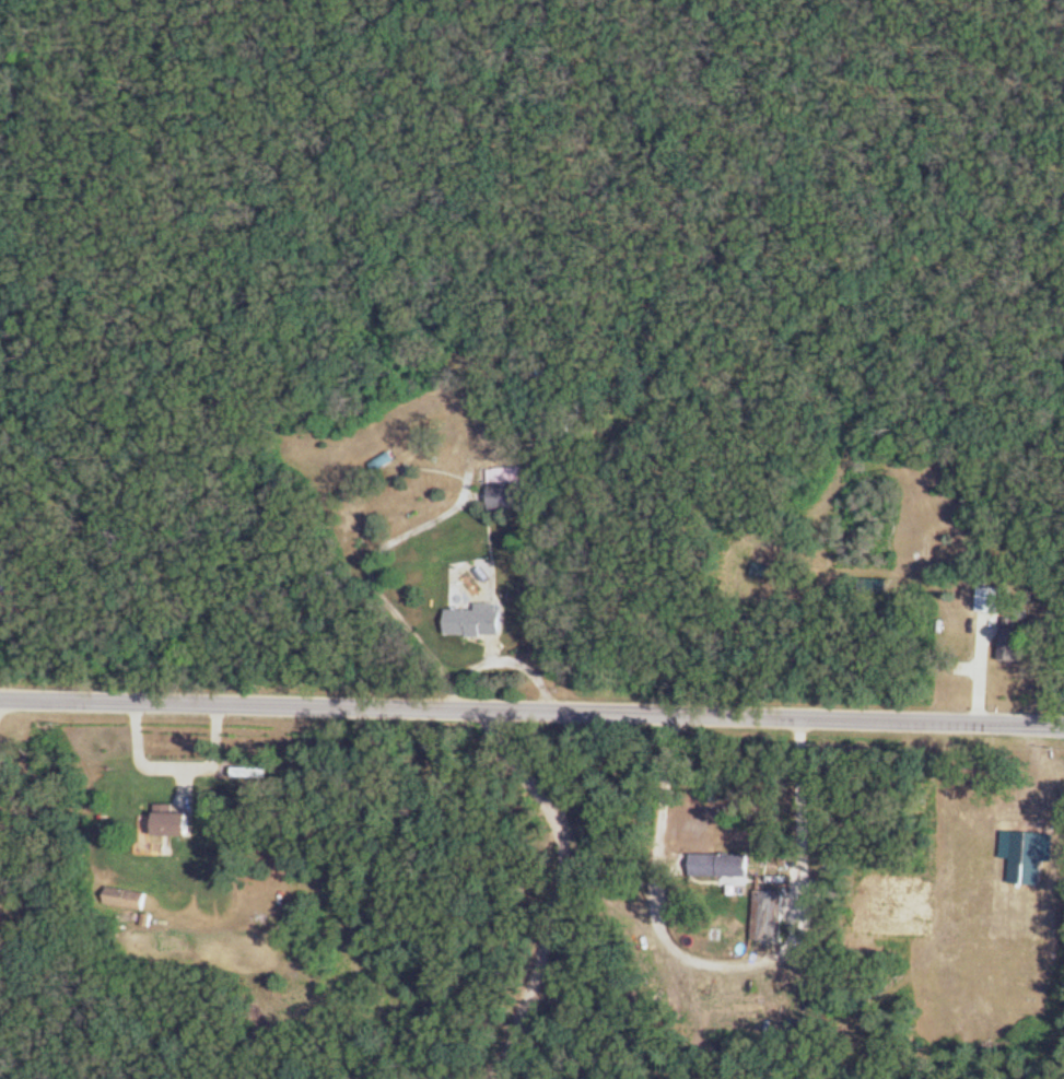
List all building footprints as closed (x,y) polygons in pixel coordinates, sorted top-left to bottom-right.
[(491,513),(523,513),(523,469),(491,469),(491,513)] [(1000,614),(1001,589),(980,589),(980,613),(1000,614)] [(478,611),(449,610),(449,637),(503,637),(503,605),(478,605),(478,611)] [(1023,663),(1023,630),(1003,630),(1003,663),(1023,663)] [(236,779),(271,779),(271,768),(236,768),(236,779)] [(178,806),(158,806),(158,836),(191,836),(191,813),(178,813),(178,806)] [(751,856),(693,856),(693,878),(751,878),(751,856)] [(143,913),(148,896),(109,886),(105,903),(143,913)]
